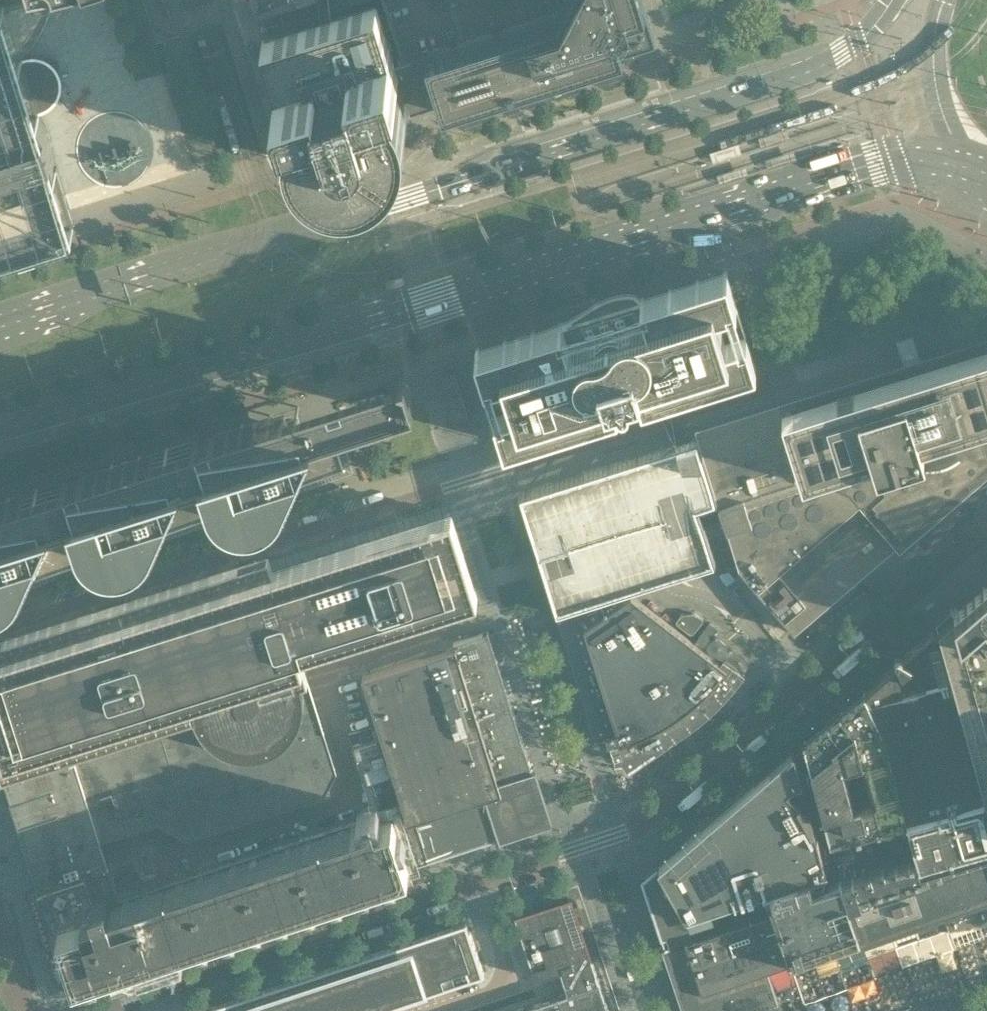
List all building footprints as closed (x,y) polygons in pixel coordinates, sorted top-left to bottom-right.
[(84,217),(81,207),(75,190),(48,103),(56,95),(59,89),(61,83),(61,72),(56,62),(49,55),(40,52),(31,50),(15,0),(0,0),(0,243),(84,217)] [(255,18),(311,0),(250,0),(255,18)] [(285,120),(288,131),(295,144),(307,156),(320,163),(333,167),(349,168),(365,164),(370,162),(375,159),(380,156),(383,153),(387,149),(390,146),(392,142),(395,138),(396,136),(398,133),(399,131),(400,126),(402,121),(402,119),(403,112),(402,107),(398,90),(388,58),(372,0),(369,0),(257,35),(280,106),(284,105),(285,120)] [(318,15),(364,0),(323,0),(314,3),(318,15)] [(399,55),(447,41),(553,7),(557,0),(382,0),(399,55)] [(447,41),(399,55),(388,58),(398,90),(402,107),(432,98),(434,103),(651,35),(641,0),(557,0),(553,7),(447,41)] [(563,321),(478,347),(487,378),(497,410),(507,441),(621,406),(619,402),(623,401),(626,402),(629,402),(633,401),(637,399),(639,395),(642,395),(643,398),(756,364),(746,332),(736,300),(727,270),(642,296),(640,297),(637,293),(635,292),(634,292),(629,291),(626,291),(621,292),(618,292),(613,293),(605,296),(598,299),(573,315),(567,318),(563,321)] [(901,546),(986,472),(986,333),(697,425),(699,434),(706,458),(717,493),(720,500),(725,515),(705,522),(709,534),(729,528),(741,563),(760,586),(796,629),(898,543),(901,546)] [(297,405),(0,498),(0,599),(5,597),(11,594),(16,590),(20,585),(24,580),(98,553),(105,557),(112,559),(119,559),(127,559),(134,556),(141,553),(147,549),(152,543),(156,537),(158,532),(223,509),(230,514),(237,517),(245,519),(254,519),(262,517),(269,514),(276,509),(282,503),(286,495),(291,484),(346,465),(335,428),(311,436),(312,433),(399,406),(417,400),(407,370),(389,376),(297,405)] [(469,406),(455,410),(458,419),(472,415),(469,406)] [(6,599),(16,593),(21,587),(102,559),(111,561),(124,562),(135,559),(146,553),(153,545),(157,539),(227,514),(236,518),(246,520),(255,521),(265,518),(273,513),(281,507),(286,500),(290,491),(355,468),(342,426),(335,428),(346,465),(291,484),(286,495),(282,503),(276,509),(269,514),(262,517),(254,519),(245,519),(237,517),(230,514),(223,509),(158,532),(156,537),(152,543),(147,549),(141,553),(134,556),(127,559),(119,559),(112,559),(105,557),(98,553),(24,580),(20,585),(16,590),(11,594),(5,597),(0,599),(0,601),(6,599)] [(705,522),(698,499),(717,493),(706,458),(699,434),(678,440),(521,489),(540,548),(557,606),(596,594),(616,587),(716,557),(709,534),(705,522)] [(0,639),(0,767),(6,786),(38,887),(106,866),(107,868),(108,867),(109,867),(101,841),(157,823),(187,838),(324,796),(336,772),(298,651),(327,642),(415,615),(415,614),(476,595),(451,514),(273,570),(268,555),(0,639)] [(969,598),(956,609),(962,631),(986,720),(986,582),(969,598)] [(622,600),(616,587),(596,594),(602,613),(604,622),(612,647),(620,673),(628,697),(636,724),(619,730),(607,733),(608,739),(610,738),(617,760),(623,758),(628,765),(656,745),(658,748),(678,735),(693,724),(711,710),(725,696),(736,683),(746,670),(725,655),(722,659),(704,646),(719,627),(711,621),(696,640),(633,592),(622,600)] [(596,594),(557,606),(566,634),(587,627),(604,622),(602,613),(596,594)] [(962,631),(956,609),(939,624),(941,633),(933,628),(904,655),(900,653),(897,653),(897,656),(899,660),(866,690),(870,697),(887,732),(907,816),(918,855),(919,860),(922,870),(986,851),(986,720),(962,631)] [(692,632),(704,616),(695,610),(682,610),(676,619),(692,632)] [(587,627),(566,634),(574,659),(595,653),(612,647),(604,622),(587,627)] [(453,642),(454,646),(462,669),(496,658),(488,631),(482,633),(482,632),(453,642)] [(547,819),(531,768),(497,779),(488,752),(479,724),(462,669),(454,646),(362,675),(401,800),(388,804),(392,816),(408,865),(410,864),(408,861),(428,855),(429,858),(430,858),(547,819)] [(620,673),(612,647),(595,653),(574,659),(582,685),(603,678),(620,673)] [(514,713),(496,658),(462,669),(479,724),(514,713)] [(603,678),(582,685),(589,709),(610,702),(628,697),(620,673),(603,678)] [(866,690),(806,738),(812,764),(825,812),(832,838),(842,876),(855,872),(918,855),(907,816),(887,732),(870,697),(866,690)] [(610,702),(589,709),(598,736),(607,733),(619,730),(636,724),(628,697),(610,702)] [(514,713),(479,724),(488,752),(523,741),(514,713)] [(523,741),(488,752),(497,779),(531,768),(529,760),(523,741)] [(829,869),(795,747),(676,850),(660,864),(688,915),(768,889),(773,888),(798,879),(811,875),(829,869)] [(358,820),(118,899),(108,867),(107,868),(106,866),(38,887),(72,991),(375,891),(398,883),(413,878),(410,871),(408,865),(392,816),(381,819),(380,814),(381,813),(378,804),(357,811),(358,820)] [(986,893),(986,851),(922,870),(919,860),(918,855),(855,872),(842,876),(850,901),(861,934),(862,936),(891,926),(943,909),(986,893)] [(688,915),(660,864),(643,877),(666,945),(686,939),(695,936),(688,915)] [(850,901),(842,876),(832,879),(829,869),(811,875),(798,879),(773,888),(768,889),(774,909),(778,920),(785,939),(791,959),(798,956),(806,953),(834,944),(861,934),(850,901)] [(943,909),(955,947),(986,936),(986,893),(943,909)] [(572,896),(515,915),(535,977),(559,969),(567,992),(509,1010),(610,1010),(572,896)] [(695,936),(686,939),(666,945),(663,946),(684,1010),(744,1010),(779,1000),(768,966),(791,959),(785,939),(778,920),(774,909),(695,936)] [(904,964),(955,947),(943,909),(891,926),(897,944),(904,964)] [(868,954),(897,944),(891,926),(862,936),(868,954)] [(431,990),(482,973),(479,965),(476,955),(473,950),(470,946),(467,943),(466,942),(464,945),(458,941),(458,938),(453,937),(448,937),(442,938),(439,928),(338,961),(213,1003),(216,1010),(367,1010),(431,990)] [(862,936),(861,934),(834,944),(848,985),(876,976),(868,954),(862,936)] [(806,1000),(848,985),(834,944),(806,953),(798,956),(791,959),(806,1000)]
